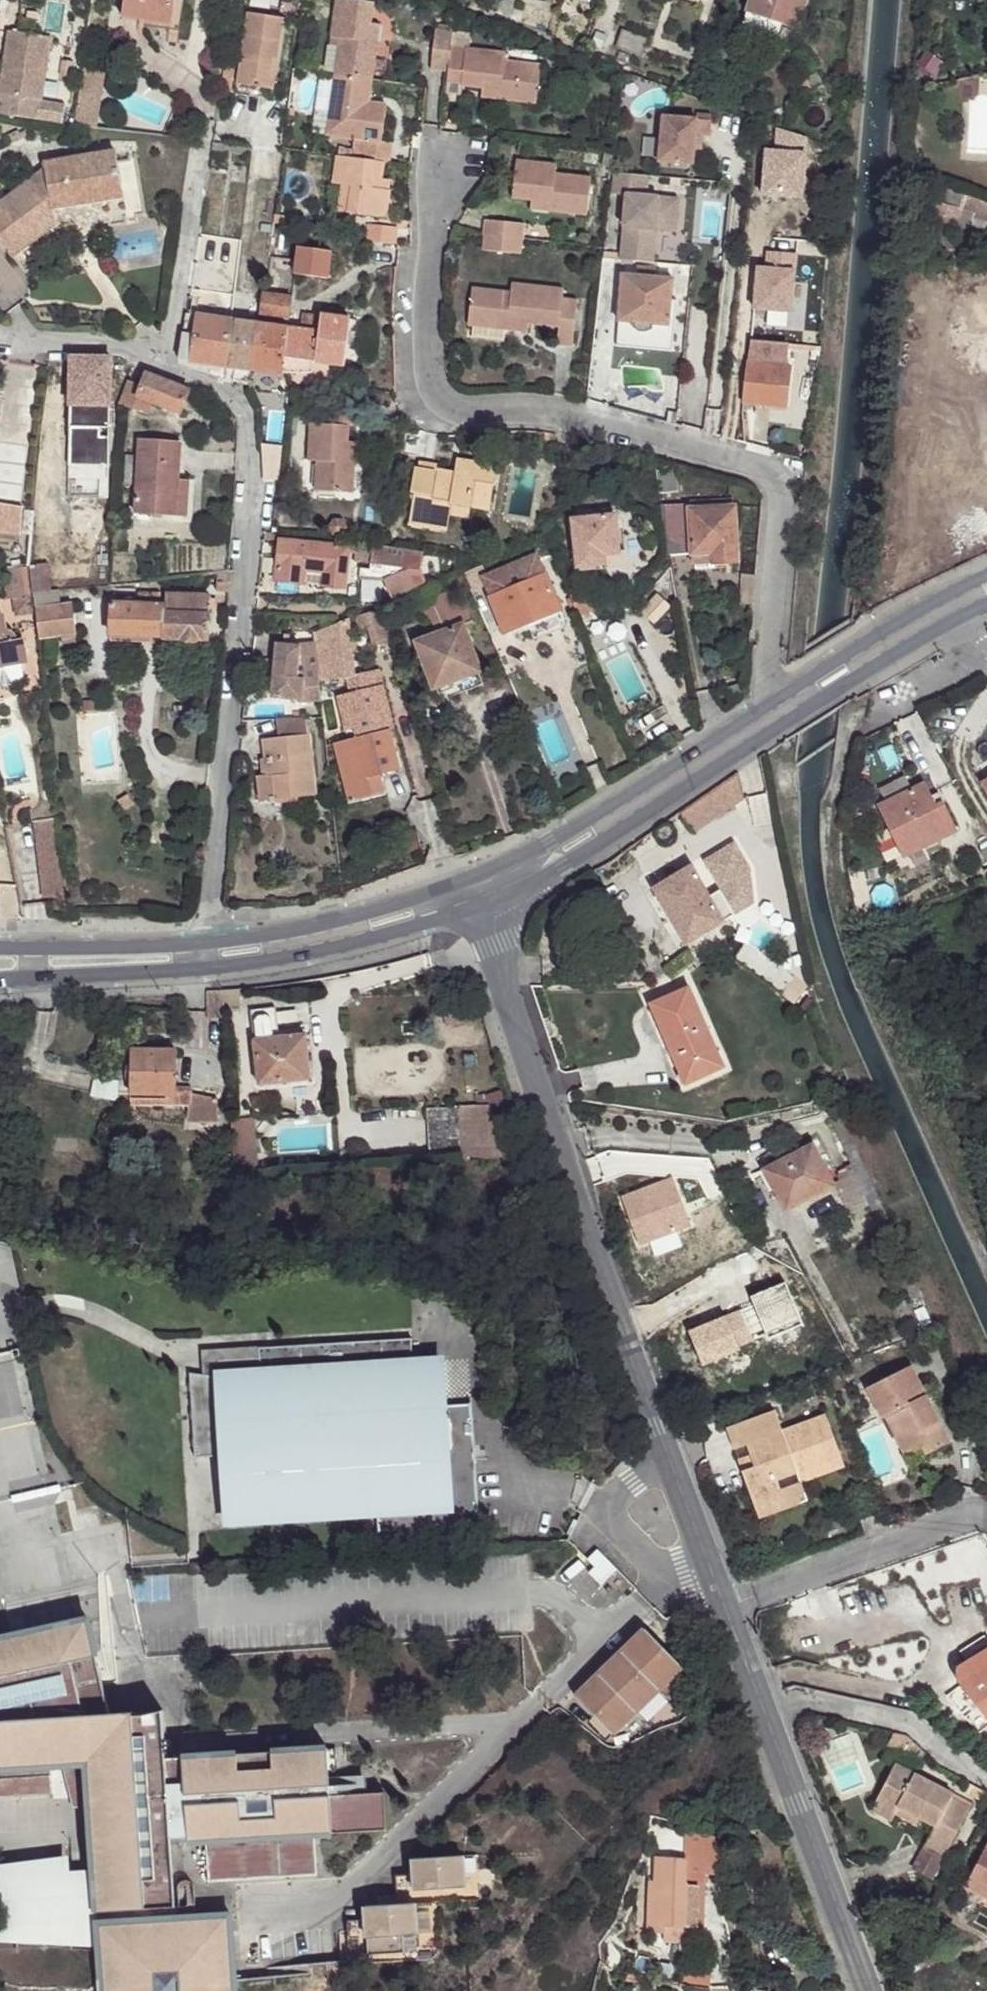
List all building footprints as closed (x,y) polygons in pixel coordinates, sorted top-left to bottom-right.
[(121,17),(170,25),(174,2),(167,1),(168,0),(124,0),(121,17)] [(334,75),(372,80),(377,43),(368,42),(371,24),(373,3),(351,0),(335,0),(329,45),(338,46),(334,75)] [(747,13),(781,25),(796,30),(806,0),(751,0),(747,13)] [(237,84),(273,90),(275,80),(271,79),(274,59),(278,60),(285,19),(248,13),(237,84)] [(781,25),(747,13),(743,23),(778,34),(781,25)] [(380,25),(371,24),(368,42),(377,43),(380,25)] [(435,28),(430,70),(448,71),(453,32),(453,31),(435,28)] [(62,124),(65,105),(41,101),(51,38),(8,31),(0,86),(0,115),(62,124)] [(448,71),(446,93),(461,94),(462,86),(501,89),(500,98),(537,102),(540,65),(504,61),(505,52),(466,48),(468,33),(453,32),(448,71)] [(642,54),(646,42),(622,34),(618,46),(642,54)] [(87,67),(77,123),(96,127),(106,70),(87,67)] [(381,142),(386,106),(369,103),(372,80),(334,75),(334,80),(326,135),(355,139),(352,158),(384,162),(390,163),(392,143),(381,142)] [(313,133),(326,135),(334,80),(321,78),(313,133)] [(273,90),(237,84),(235,94),(272,100),(273,90)] [(696,120),(662,117),(658,162),(693,165),(695,136),(709,137),(711,115),(697,113),(696,120)] [(18,131),(9,136),(13,144),(22,139),(18,131)] [(12,257),(55,225),(53,209),(123,197),(115,151),(44,163),(45,169),(48,187),(41,188),(31,179),(0,203),(0,241),(12,257)] [(385,218),(389,190),(386,190),(388,180),(382,179),(384,162),(352,158),(337,156),(333,183),(343,185),(339,212),(385,218)] [(556,166),(516,161),(511,198),(531,201),(550,203),(549,212),(587,216),(591,179),(555,175),(556,166)] [(45,169),(31,179),(41,188),(48,187),(45,169)] [(647,176),(612,173),(610,193),(627,195),(621,260),(653,263),(656,230),(675,232),(678,200),(654,198),(654,192),(646,191),(647,176)] [(933,183),(929,193),(930,193),(929,201),(922,199),(918,217),(948,224),(950,216),(973,222),(971,226),(986,229),(986,203),(933,183)] [(550,203),(531,201),(530,210),(549,212),(550,203)] [(525,224),(486,220),(483,249),(521,253),(523,240),(525,224)] [(550,227),(525,224),(523,240),(548,242),(550,227)] [(366,242),(397,244),(398,228),(368,225),(366,242)] [(298,247),(295,274),(327,279),(331,252),(298,247)] [(673,280),(622,275),(621,288),(617,288),(616,299),(620,299),(618,322),(634,323),(633,328),(639,332),(646,332),(652,330),(652,325),(668,326),(673,280)] [(472,287),(468,326),(474,326),(505,330),(506,322),(528,325),(559,328),(557,345),(572,347),(578,300),(563,298),(564,289),(512,283),(511,292),(472,287)] [(973,296),(967,343),(986,346),(986,287),(976,286),(975,296),(973,296)] [(292,298),(265,294),(262,294),(258,321),(270,322),(271,315),(289,317),(292,298)] [(179,360),(229,367),(236,321),(186,313),(179,360)] [(289,328),(283,373),(311,372),(313,362),(345,366),(350,319),(321,315),(321,316),(303,314),(301,330),(289,328)] [(271,315),(270,322),(288,324),(289,317),(271,315)] [(258,324),(236,321),(229,367),(251,370),(258,324)] [(506,322),(505,330),(527,333),(528,325),(506,322)] [(289,328),(258,324),(251,370),(283,375),(283,373),(289,328)] [(505,330),(474,326),(472,338),(504,341),(505,330)] [(111,358),(71,357),(70,405),(110,405),(111,358)] [(786,408),(791,368),(748,363),(743,403),(786,408)] [(190,390),(147,373),(142,386),(128,381),(120,403),(145,413),(150,402),(180,414),(190,390)] [(310,423),(308,461),(317,461),(316,491),(353,493),(355,462),(346,462),(347,442),(348,426),(357,427),(358,412),(329,410),(328,424),(323,424),(310,423)] [(666,423),(675,425),(677,412),(669,411),(666,423)] [(556,434),(545,433),(544,441),(554,443),(556,434)] [(177,516),(181,443),(139,440),(135,513),(177,516)] [(356,443),(347,442),(346,462),(355,462),(356,443)] [(553,446),(551,455),(565,458),(568,449),(553,446)] [(264,453),(262,479),(277,481),(279,455),(264,453)] [(476,462),(475,467),(456,464),(455,472),(453,480),(435,477),(436,469),(437,465),(415,462),(410,492),(415,493),(411,516),(447,522),(448,514),(450,502),(470,506),(471,496),(490,499),(495,465),(476,462)] [(455,472),(436,469),(435,477),(453,480),(455,472)] [(656,472),(659,493),(678,491),(675,470),(656,472)] [(179,480),(177,516),(187,516),(189,481),(179,480)] [(489,509),(490,499),(471,496),(470,506),(489,509)] [(468,517),(470,506),(450,502),(448,514),(468,517)] [(664,506),(667,555),(691,554),(692,570),(715,569),(715,563),(737,562),(734,507),(690,509),(690,504),(664,506)] [(620,552),(616,514),(571,519),(577,568),(626,563),(625,552),(620,552)] [(447,522),(411,516),(410,524),(445,529),(447,522)] [(371,563),(373,546),(340,542),(340,547),(280,541),(276,581),(303,584),(303,581),(323,583),(323,585),(344,587),(349,552),(356,553),(355,561),(371,563)] [(373,546),(371,563),(370,569),(360,568),(359,578),(383,579),(391,598),(426,583),(420,569),(423,553),(373,546)] [(486,586),(506,633),(539,619),(543,630),(548,632),(562,626),(563,621),(559,611),(560,611),(537,554),(486,575),(482,566),(466,573),(474,591),(486,586)] [(46,566),(28,568),(32,593),(49,591),(46,566)] [(32,593),(28,568),(7,570),(10,600),(15,599),(32,597),(32,593)] [(741,605),(753,606),(755,576),(744,575),(741,605)] [(462,679),(466,691),(485,684),(463,626),(470,623),(463,603),(457,605),(454,600),(449,602),(446,593),(435,596),(432,586),(418,592),(427,619),(431,618),(434,616),(438,625),(434,626),(437,634),(416,642),(434,689),(436,688),(462,679)] [(33,594),(35,609),(58,606),(56,592),(33,594)] [(208,640),(209,608),(214,608),(215,599),(210,599),(210,597),(166,594),(166,606),(161,606),(162,594),(139,593),(139,605),(112,603),(110,634),(208,640)] [(641,612),(654,624),(670,606),(657,594),(641,612)] [(32,597),(15,599),(17,616),(34,614),(32,597)] [(457,605),(463,603),(461,597),(454,600),(457,605)] [(77,644),(72,604),(58,606),(35,609),(39,640),(62,637),(63,646),(77,644)] [(373,643),(391,638),(383,609),(355,617),(359,629),(368,627),(373,643)] [(21,665),(27,663),(23,640),(17,641),(14,636),(12,633),(8,631),(4,631),(1,616),(0,616),(0,669),(21,665)] [(314,633),(315,643),(319,680),(346,678),(350,693),(338,696),(346,731),(354,729),(356,738),(389,730),(393,729),(383,685),(375,687),(371,672),(355,675),(349,619),(314,633)] [(275,663),(272,697),(301,700),(301,703),(321,701),(319,680),(315,643),(301,644),(301,646),(286,645),(284,664),(275,663)] [(276,644),(275,663),(284,664),(286,645),(276,644)] [(0,669),(0,689),(4,691),(9,690),(13,686),(12,682),(24,680),(21,665),(0,669)] [(379,670),(371,672),(375,687),(383,685),(379,670)] [(466,691),(462,679),(436,688),(441,701),(466,691)] [(305,718),(276,719),(279,737),(264,739),(269,777),(259,778),(262,801),(300,796),(300,792),(315,790),(305,718)] [(389,730),(356,738),(333,744),(348,804),(385,795),(379,774),(381,773),(376,753),(393,748),(389,730)] [(398,769),(393,748),(376,753),(381,773),(398,769)] [(924,783),(878,806),(903,858),(956,831),(941,802),(935,805),(924,783)] [(42,899),(69,895),(59,819),(33,823),(42,899)] [(655,889),(686,943),(722,921),(691,867),(655,889)] [(794,1003),(807,986),(747,942),(735,958),(794,1003)] [(650,1004),(686,1085),(725,1067),(689,987),(650,1004)] [(310,1079),(305,1035),(278,1038),(275,1008),(250,1010),(258,1084),(310,1079)] [(176,1088),(176,1050),(132,1049),(131,1094),(118,1093),(117,1102),(117,1105),(188,1105),(188,1122),(218,1122),(217,1098),(191,1093),(176,1093),(176,1088)] [(90,1096),(117,1102),(118,1093),(119,1081),(94,1077),(90,1096)] [(459,1108),(427,1109),(430,1153),(462,1151),(463,1158),(504,1155),(489,1105),(459,1106),(459,1108)] [(254,1118),(232,1120),(236,1179),(258,1178),(254,1118)] [(813,1143),(763,1169),(783,1207),(787,1210),(789,1209),(835,1186),(813,1143)] [(223,1456),(227,1520),(377,1511),(379,1537),(479,1531),(471,1404),(444,1406),(441,1363),(412,1365),(411,1339),(259,1348),(260,1361),(207,1365),(207,1376),(202,1375),(190,1373),(195,1457),(223,1456)] [(207,1376),(207,1365),(260,1361),(259,1348),(259,1347),(201,1350),(202,1375),(207,1376)] [(950,1443),(912,1365),(867,1388),(882,1418),(885,1416),(891,1413),(899,1431),(893,1434),(904,1454),(922,1446),(926,1454),(950,1443)] [(782,1431),(775,1411),(727,1428),(734,1449),(747,1444),(751,1455),(755,1467),(742,1471),(757,1511),(785,1501),(780,1489),(777,1481),(797,1473),(841,1457),(826,1414),(782,1431)] [(899,1431),(891,1413),(885,1416),(893,1434),(899,1431)] [(738,1460),(742,1471),(755,1467),(751,1455),(738,1460)] [(845,1466),(841,1457),(797,1473),(801,1482),(845,1466)] [(785,1501),(757,1511),(760,1518),(808,1501),(801,1482),(780,1489),(785,1501)] [(868,1533),(883,1528),(878,1514),(863,1520),(868,1533)] [(618,1570),(598,1549),(587,1560),(595,1567),(589,1573),(602,1586),(618,1570)] [(165,1759),(162,1711),(143,1715),(133,1715),(133,1712),(109,1714),(87,1618),(0,1638),(0,1798),(53,1795),(51,1764),(62,1763),(73,1808),(91,1807),(95,1870),(100,1948),(103,1990),(232,1990),(227,1918),(176,1921),(170,1839),(188,1837),(189,1846),(207,1845),(209,1881),(317,1875),(314,1835),(386,1830),(384,1793),(329,1796),(326,1748),(165,1759)] [(645,1629),(576,1696),(613,1735),(682,1668),(645,1629)] [(958,1682),(986,1719),(986,1650),(958,1667),(957,1675),(961,1680),(958,1682)] [(830,1719),(815,1716),(812,1729),(827,1733),(830,1719)] [(907,1737),(893,1734),(888,1745),(920,1762),(925,1753),(907,1737)] [(953,1794),(895,1764),(871,1810),(892,1821),(895,1814),(899,1807),(920,1818),(935,1826),(925,1844),(945,1855),(969,1808),(951,1798),(953,1794)] [(967,1794),(978,1800),(983,1790),(972,1785),(967,1794)] [(953,1794),(951,1798),(969,1808),(972,1804),(953,1794)] [(920,1818),(899,1807),(895,1814),(916,1825),(920,1818)] [(685,1824),(686,1861),(656,1859),(655,1880),(649,1880),(648,1932),(664,1933),(664,1926),(688,1927),(687,1939),(698,1940),(699,1886),(698,1886),(699,1867),(718,1867),(714,1831),(685,1824)] [(965,1886),(985,1897),(986,1893),(986,1844),(965,1886)] [(944,1857),(924,1847),(912,1869),(933,1879),(944,1857)] [(95,1870),(70,1871),(69,1856),(0,1865),(0,1942),(100,1948),(95,1870)] [(414,1889),(465,1886),(463,1857),(412,1861),(414,1889)] [(417,1935),(415,1903),(364,1906),(366,1938),(417,1935)] [(684,1927),(664,1926),(663,1942),(683,1943),(684,1927)]
